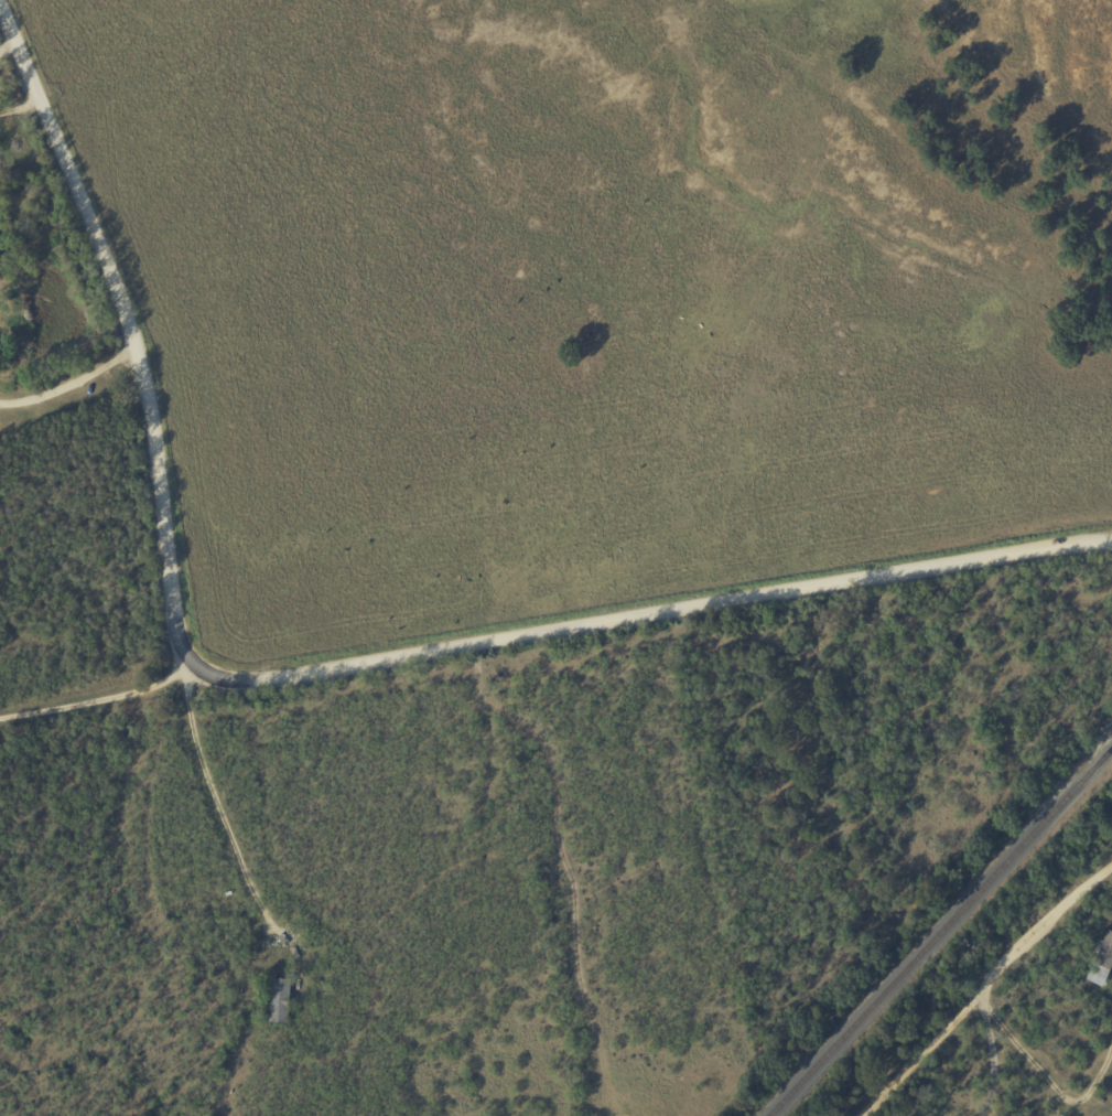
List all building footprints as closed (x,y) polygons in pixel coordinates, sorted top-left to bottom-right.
[(1108,931),(1104,942),(1099,940),(1087,981),(1107,987),(1111,971),(1111,932),(1108,931)] [(291,980),(272,979),(270,1023),(289,1024),(291,980)]
